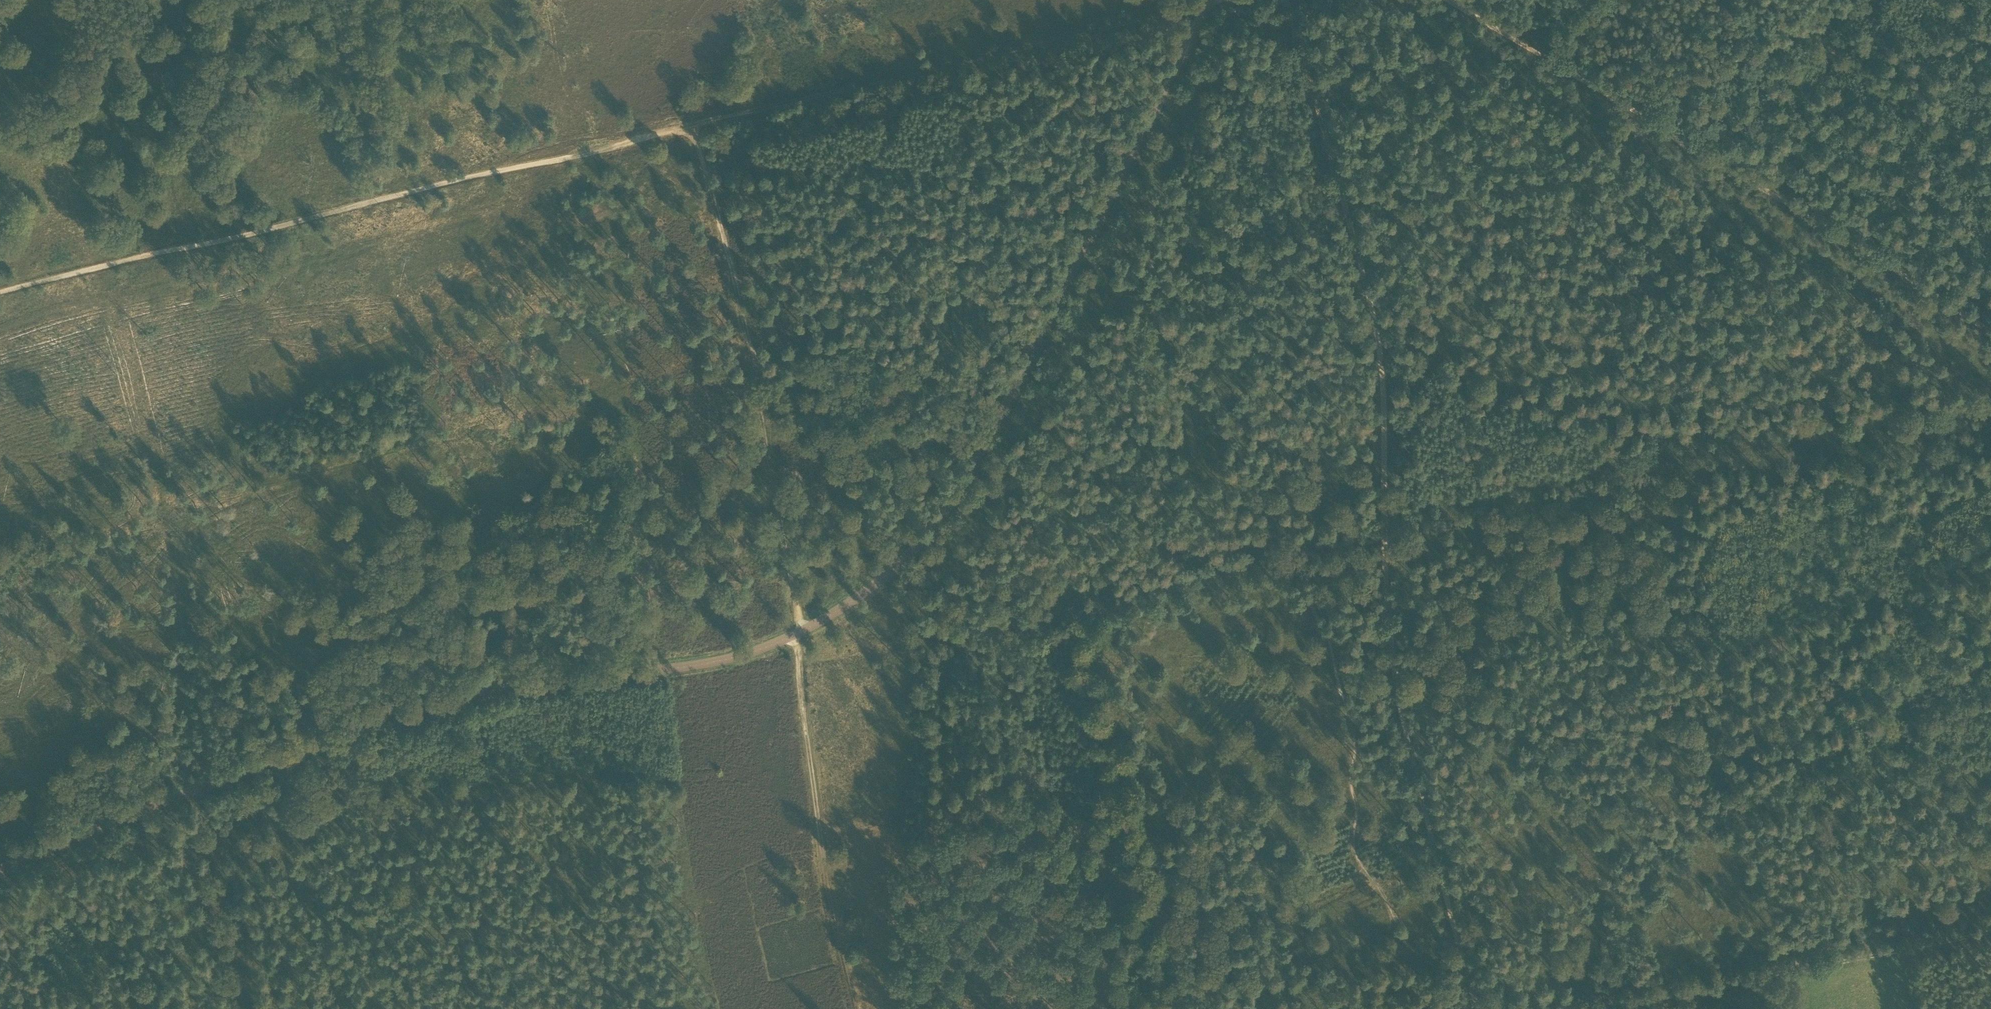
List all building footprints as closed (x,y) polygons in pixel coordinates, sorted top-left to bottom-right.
[(721,139),(708,142),(712,155),(724,151),(721,139)]
